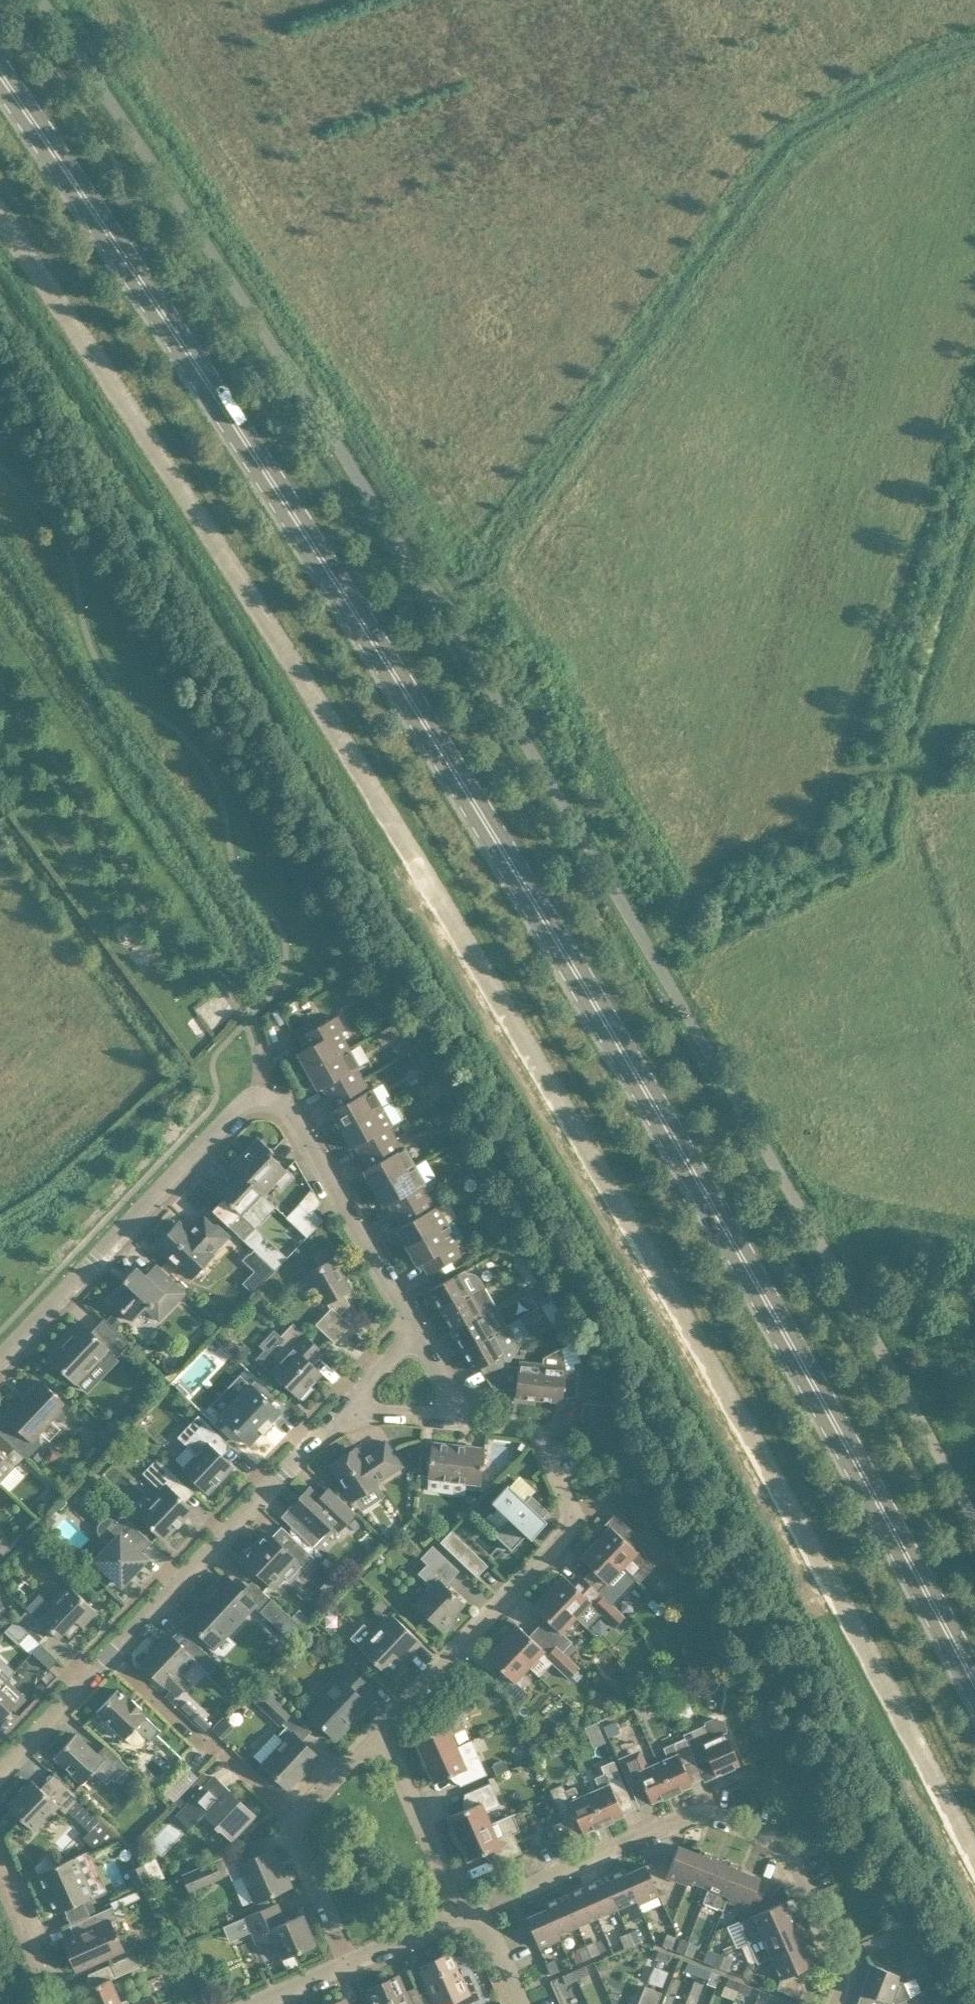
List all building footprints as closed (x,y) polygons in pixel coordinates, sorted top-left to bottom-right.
[(701,810),(692,810),(693,829),(702,829),(701,810)] [(305,1049),(301,1051),(305,1059),(301,1062),(307,1071),(349,1048),(339,1031),(344,1028),(337,1016),(298,1037),(305,1049)] [(349,1048),(307,1071),(313,1082),(317,1079),(321,1088),(322,1087),(328,1098),(362,1079),(356,1068),(359,1066),(349,1048)] [(394,1062),(401,1073),(413,1066),(406,1054),(394,1062)] [(362,1079),(328,1098),(335,1109),(334,1110),(338,1118),(334,1120),(340,1130),(382,1107),(372,1088),(368,1090),(362,1079)] [(382,1107),(340,1130),(346,1140),(350,1138),(354,1146),(355,1146),(362,1157),(395,1138),(389,1127),(392,1125),(382,1107)] [(258,1137),(232,1165),(234,1168),(263,1194),(275,1181),(269,1176),(280,1165),(285,1171),(286,1170),(270,1154),(273,1151),(258,1137)] [(395,1138),(362,1157),(368,1168),(367,1168),(372,1176),(367,1179),(373,1189),(415,1165),(405,1147),(402,1148),(395,1138)] [(415,1165),(373,1189),(379,1199),(383,1196),(387,1205),(388,1204),(395,1215),(428,1196),(422,1185),(425,1183),(415,1165)] [(263,1194),(234,1168),(213,1189),(233,1208),(222,1220),(244,1240),(276,1206),(263,1194)] [(428,1196),(395,1215),(401,1226),(400,1227),(405,1235),(401,1237),(406,1247),(448,1224),(438,1205),(435,1207),(428,1196)] [(286,1216),(291,1221),(297,1227),(309,1214),(299,1204),(286,1216)] [(157,1249),(165,1257),(168,1254),(191,1277),(212,1255),(211,1253),(227,1236),(203,1213),(192,1225),(194,1227),(189,1232),(178,1222),(157,1244),(159,1246),(157,1249)] [(276,1244),(289,1256),(307,1236),(297,1227),(291,1221),(282,1231),(286,1234),(276,1244)] [(448,1224),(406,1247),(412,1257),(416,1255),(420,1263),(421,1263),(428,1274),(445,1264),(462,1255),(455,1243),(458,1242),(448,1224)] [(267,1262),(254,1249),(250,1253),(249,1252),(242,1259),(265,1281),(275,1270),(267,1262)] [(511,1254),(518,1267),(527,1262),(520,1249),(511,1254)] [(277,1251),(267,1262),(275,1270),(286,1259),(277,1251)] [(331,1307),(314,1323),(334,1342),(351,1325),(340,1314),(350,1304),(343,1293),(350,1289),(333,1258),(306,1273),(323,1304),(326,1301),(331,1307)] [(527,1262),(518,1267),(523,1275),(515,1279),(521,1290),(527,1287),(529,1285),(538,1280),(527,1262)] [(126,1287),(123,1285),(110,1300),(132,1321),(145,1307),(159,1321),(186,1292),(170,1277),(156,1263),(145,1275),(136,1266),(127,1276),(132,1281),(126,1287)] [(436,1292),(432,1295),(441,1310),(472,1293),(484,1286),(480,1278),(478,1275),(474,1273),(470,1272),(466,1272),(464,1270),(433,1287),(436,1292)] [(529,1285),(527,1287),(538,1307),(540,1306),(550,1301),(553,1299),(541,1279),(538,1280),(529,1285)] [(472,1293),(441,1310),(452,1330),(483,1312),(495,1305),(484,1286),(472,1293)] [(540,1306),(552,1326),(564,1319),(553,1299),(550,1301),(540,1306)] [(483,1312),(452,1330),(463,1350),(494,1332),(483,1312)] [(49,1358),(64,1371),(75,1382),(96,1360),(100,1364),(111,1353),(115,1357),(128,1343),(103,1319),(91,1332),(82,1324),(49,1358)] [(271,1370),(284,1383),(299,1397),(321,1373),(307,1359),(319,1347),(304,1333),(293,1322),(280,1336),(283,1339),(269,1354),(278,1363),(271,1370)] [(508,1324),(494,1332),(463,1350),(472,1365),(476,1363),(479,1368),(480,1367),(492,1388),(507,1365),(521,1345),(508,1324)] [(542,1363),(538,1399),(555,1401),(556,1396),(562,1397),(562,1396),(574,1397),(577,1369),(565,1368),(566,1366),(561,1347),(543,1357),(543,1363),(542,1363)] [(507,1365),(492,1388),(516,1390),(515,1392),(522,1392),(521,1397),(538,1399),(542,1363),(519,1361),(518,1366),(507,1365)] [(222,1414),(214,1422),(221,1427),(226,1422),(249,1443),(250,1442),(246,1439),(262,1423),(265,1426),(279,1411),(250,1384),(248,1386),(237,1375),(211,1403),(222,1414)] [(24,1456),(27,1459),(40,1445),(39,1432),(51,1419),(64,1419),(64,1405),(66,1404),(55,1394),(41,1381),(21,1402),(7,1402),(7,1416),(6,1417),(8,1419),(0,1427),(0,1433),(24,1456)] [(178,1383),(175,1386),(184,1394),(187,1391),(178,1383)] [(583,1402),(581,1420),(623,1425),(613,1405),(583,1402)] [(190,1475),(193,1479),(208,1493),(226,1473),(228,1474),(235,1466),(230,1462),(229,1463),(208,1443),(217,1433),(203,1419),(198,1414),(177,1436),(196,1454),(182,1468),(190,1475)] [(24,1456),(0,1433),(0,1481),(24,1456)] [(331,1463),(341,1480),(353,1499),(378,1483),(377,1481),(401,1466),(385,1441),(361,1456),(355,1448),(331,1463)] [(431,1442),(429,1462),(427,1478),(480,1484),(484,1448),(431,1442)] [(417,1454),(411,1444),(401,1451),(405,1457),(411,1457),(417,1454)] [(138,1514),(149,1525),(164,1539),(192,1509),(175,1493),(184,1484),(157,1459),(144,1473),(162,1489),(138,1514)] [(310,1486),(310,1485),(281,1515),(313,1545),(331,1526),(337,1532),(356,1513),(335,1493),(326,1503),(309,1487),(310,1486)] [(507,1485),(494,1499),(492,1501),(510,1518),(495,1534),(511,1550),(526,1534),(530,1538),(543,1524),(539,1520),(548,1511),(531,1495),(525,1501),(507,1485)] [(46,1512),(39,1521),(43,1524),(48,1529),(56,1520),(46,1512)] [(99,1534),(101,1536),(101,1537),(110,1545),(96,1560),(121,1584),(141,1563),(137,1559),(152,1542),(122,1514),(117,1519),(112,1517),(108,1516),(104,1517),(101,1518),(98,1521),(97,1524),(97,1527),(97,1530),(98,1532),(99,1534)] [(596,1540),(594,1541),(634,1579),(635,1578),(633,1576),(645,1564),(630,1534),(625,1540),(612,1527),(594,1536),(596,1540)] [(314,1557),(284,1529),(275,1539),(268,1533),(261,1541),(259,1539),(242,1557),(256,1571),(274,1588),(286,1576),(282,1573),(295,1559),(304,1568),(314,1557)] [(451,1529),(440,1540),(477,1576),(488,1565),(451,1529)] [(693,1557),(679,1529),(657,1539),(672,1568),(693,1557)] [(2,1554),(11,1543),(2,1535),(0,1538),(0,1552),(2,1554)] [(598,1574),(589,1583),(608,1601),(609,1599),(612,1602),(634,1579),(594,1541),(579,1557),(598,1574)] [(415,1604),(425,1614),(440,1627),(463,1603),(448,1589),(451,1585),(448,1582),(459,1570),(444,1557),(432,1545),(420,1558),(427,1564),(418,1573),(430,1584),(425,1588),(428,1591),(415,1604)] [(186,1620),(200,1634),(212,1644),(221,1633),(222,1634),(233,1623),(231,1620),(240,1610),(245,1614),(255,1603),(240,1588),(225,1575),(201,1600),(203,1602),(186,1620)] [(563,1575),(548,1591),(575,1617),(576,1616),(588,1627),(601,1612),(615,1625),(624,1615),(608,1601),(589,1583),(581,1592),(563,1575)] [(16,1620),(41,1643),(42,1645),(53,1633),(58,1637),(63,1631),(69,1637),(76,1629),(75,1627),(79,1623),(82,1626),(96,1611),(71,1586),(65,1592),(62,1589),(36,1615),(28,1607),(16,1620)] [(548,1591),(533,1606),(560,1633),(575,1617),(548,1591)] [(271,1598),(259,1610),(278,1628),(290,1616),(271,1598)] [(291,1616),(304,1629),(313,1620),(300,1607),(291,1616)] [(350,1636),(361,1647),(359,1648),(386,1674),(408,1651),(410,1653),(421,1641),(400,1621),(396,1625),(387,1616),(372,1631),(363,1622),(350,1636)] [(6,1631),(16,1640),(25,1630),(15,1621),(6,1631)] [(516,1624),(501,1640),(529,1666),(544,1650),(531,1638),(516,1624)] [(163,1684),(164,1683),(177,1695),(191,1680),(178,1668),(191,1655),(183,1648),(169,1634),(142,1663),(163,1684)] [(565,1635),(556,1645),(563,1651),(572,1642),(565,1635)] [(501,1640),(486,1656),(501,1669),(514,1682),(529,1666),(501,1640)] [(32,1652),(35,1655),(49,1668),(58,1660),(42,1645),(41,1643),(32,1652)] [(547,1654),(553,1661),(570,1676),(579,1666),(563,1651),(556,1645),(547,1654)] [(194,1660),(209,1673),(237,1700),(246,1690),(203,1650),(194,1660)] [(6,1679),(15,1671),(0,1657),(0,1686),(6,1679)] [(310,1714),(321,1725),(335,1738),(350,1722),(347,1719),(365,1700),(361,1696),(371,1687),(346,1664),(327,1685),(333,1690),(310,1714)] [(696,1678),(691,1668),(669,1677),(674,1688),(696,1678)] [(0,1686),(0,1720),(23,1696),(9,1682),(6,1679),(0,1686)] [(518,1684),(509,1694),(519,1703),(528,1694),(518,1684)] [(266,1687),(254,1699),(280,1724),(292,1711),(266,1687)] [(96,1711),(111,1725),(124,1738),(125,1738),(132,1743),(135,1744),(138,1744),(142,1743),(145,1740),(147,1738),(150,1741),(161,1730),(140,1710),(142,1708),(132,1698),(130,1701),(117,1689),(96,1711)] [(414,1738),(417,1746),(418,1754),(420,1762),(457,1746),(451,1733),(466,1727),(451,1693),(430,1716),(435,1729),(414,1738)] [(652,1700),(659,1715),(672,1708),(665,1694),(652,1700)] [(685,1695),(671,1702),(678,1719),(693,1713),(685,1695)] [(184,1702),(177,1709),(188,1718),(194,1711),(184,1702)] [(197,1713),(190,1721),(203,1733),(210,1725),(197,1713)] [(569,1713),(562,1721),(571,1729),(578,1720),(569,1713)] [(705,1724),(683,1734),(696,1764),(708,1759),(715,1775),(739,1764),(731,1746),(725,1731),(726,1728),(722,1720),(714,1717),(705,1721),(705,1724)] [(614,1721),(604,1725),(609,1736),(619,1732),(614,1721)] [(599,1727),(597,1722),(585,1727),(587,1732),(599,1727)] [(217,1723),(211,1729),(222,1738),(227,1733),(217,1723)] [(283,1741),(276,1749),(262,1764),(288,1788),(318,1756),(304,1743),(286,1726),(277,1735),(283,1741)] [(53,1756),(68,1770),(82,1783),(94,1771),(98,1775),(103,1770),(114,1781),(128,1767),(119,1758),(111,1767),(75,1733),(53,1756)] [(667,1757),(657,1761),(672,1794),(692,1785),(683,1765),(694,1760),(696,1764),(683,1734),(684,1738),(663,1747),(667,1757)] [(457,1746),(420,1762),(424,1769),(430,1775),(433,1782),(455,1773),(460,1786),(486,1774),(477,1752),(462,1758),(457,1746)] [(532,1755),(529,1748),(520,1752),(523,1759),(532,1755)] [(618,1758),(621,1766),(629,1784),(641,1779),(651,1803),(672,1794),(657,1761),(647,1766),(643,1756),(634,1760),(631,1753),(618,1758)] [(598,1787),(589,1791),(603,1824),(623,1815),(613,1791),(624,1786),(613,1760),(600,1766),(603,1773),(594,1777),(598,1787)] [(504,1761),(492,1766),(496,1775),(507,1770),(504,1761)] [(186,1766),(172,1781),(162,1791),(173,1801),(183,1791),(197,1776),(186,1766)] [(214,1776),(200,1791),(177,1814),(190,1827),(204,1812),(232,1838),(238,1832),(241,1829),(254,1815),(228,1790),(227,1791),(213,1779),(215,1777),(214,1776)] [(18,1793),(7,1805),(9,1807),(9,1811),(14,1817),(19,1816),(34,1831),(35,1830),(32,1827),(43,1816),(45,1819),(48,1816),(58,1806),(65,1813),(68,1810),(89,1831),(83,1838),(93,1847),(118,1836),(95,1814),(96,1813),(79,1797),(70,1788),(68,1787),(58,1797),(46,1786),(42,1789),(31,1779),(25,1786),(22,1786),(18,1790),(18,1793)] [(448,1816),(451,1822),(452,1835),(454,1839),(490,1823),(485,1811),(500,1805),(490,1782),(464,1794),(469,1806),(448,1816)] [(561,1784),(549,1788),(562,1817),(573,1812),(583,1833),(603,1824),(589,1791),(579,1796),(574,1786),(564,1791),(561,1784)] [(490,1823),(454,1839),(456,1844),(464,1853),(467,1860),(489,1850),(494,1863),(521,1852),(512,1833),(520,1830),(518,1826),(513,1813),(490,1823)] [(551,1822),(557,1836),(568,1831),(562,1817),(551,1822)] [(660,1867),(668,1871),(666,1876),(686,1884),(700,1849),(698,1853),(678,1845),(673,1859),(665,1856),(660,1867)] [(272,1849),(253,1857),(227,1868),(232,1879),(244,1874),(255,1901),(272,1894),(290,1886),(283,1869),(281,1870),(272,1849)] [(700,1849),(686,1884),(687,1884),(689,1880),(708,1887),(720,1857),(700,1849)] [(46,1852),(34,1865),(38,1873),(55,1865),(51,1857),(46,1852)] [(74,1857),(56,1864),(55,1865),(38,1873),(55,1913),(64,1909),(71,1924),(90,1916),(83,1900),(92,1897),(74,1857)] [(703,1901),(723,1908),(726,1900),(727,1900),(741,1865),(720,1857),(708,1887),(703,1901)] [(215,1859),(181,1874),(189,1890),(222,1876),(215,1859)] [(144,1862),(128,1869),(136,1889),(153,1882),(144,1862)] [(646,1865),(626,1873),(639,1903),(659,1894),(654,1883),(646,1865)] [(741,1865),(727,1900),(747,1908),(751,1900),(758,1903),(763,1891),(755,1888),(759,1878),(739,1870),(741,1865)] [(624,1869),(604,1878),(617,1907),(636,1899),(638,1904),(639,1903),(626,1873),(624,1869)] [(604,1878),(584,1886),(597,1916),(617,1907),(604,1878)] [(584,1886),(564,1895),(577,1925),(597,1916),(584,1886)] [(137,1890),(110,1902),(112,1906),(113,1909),(140,1897),(137,1890)] [(544,1904),(546,1908),(559,1938),(560,1938),(558,1933),(577,1925),(564,1895),(544,1904)] [(750,1941),(762,1936),(794,1922),(785,1901),(752,1915),(753,1915),(741,1920),(750,1941)] [(277,1902),(258,1910),(245,1916),(255,1939),(271,1932),(274,1940),(282,1958),(315,1944),(302,1914),(285,1921),(277,1902)] [(112,1906),(90,1916),(71,1924),(69,1925),(74,1936),(63,1941),(76,1970),(122,1949),(110,1921),(117,1918),(113,1909),(112,1906)] [(526,1917),(539,1947),(559,1938),(546,1908),(526,1917)] [(794,1922),(762,1936),(771,1957),(803,1943),(794,1922)] [(636,1928),(627,1931),(633,1943),(641,1940),(636,1928)] [(627,1931),(619,1935),(625,1947),(633,1943),(627,1931)] [(666,1932),(661,1943),(671,1947),(675,1936),(666,1932)] [(680,1939),(676,1951),(684,1954),(689,1942),(680,1939)] [(594,1940),(577,1947),(582,1959),(599,1952),(594,1940)] [(689,1942),(684,1954),(692,1957),(697,1945),(689,1942)] [(803,1943),(771,1957),(780,1979),(775,1989),(798,1998),(803,1988),(796,1971),(813,1964),(803,1943)] [(658,1950),(655,1958),(667,1963),(670,1954),(658,1950)] [(715,1952),(711,1964),(719,1967),(724,1955),(715,1952)] [(134,1953),(110,1963),(115,1976),(140,1966),(134,1953)] [(429,1989),(419,1994),(424,2003),(430,2003),(435,2002),(436,2003),(445,2003),(454,2000),(456,2003),(469,2003),(471,2003),(472,2003),(478,2003),(486,2001),(485,1998),(479,1986),(469,1963),(457,1969),(450,1953),(435,1959),(437,1964),(421,1971),(429,1989)] [(724,1955),(719,1967),(727,1971),(732,1959),(724,1955)] [(554,1959),(546,1963),(551,1974),(559,1971),(554,1959)] [(688,1961),(685,1970),(696,1974),(699,1966),(688,1961)] [(857,2003),(894,2003),(905,1999),(905,1998),(910,1995),(904,1981),(897,1979),(898,1975),(891,1972),(872,1964),(861,1991),(872,1995),(872,1996),(857,2003)] [(585,1965),(575,1970),(578,1978),(589,1974),(585,1965)] [(699,1966),(696,1974),(708,1979),(711,1970),(699,1966)] [(575,1970),(562,1976),(565,1984),(578,1978),(575,1970)] [(416,1987),(404,1992),(397,1976),(381,1983),(383,1987),(368,1994),(372,2003),(423,2003),(416,1987)] [(103,1981),(84,1989),(91,2003),(128,2003),(127,2000),(121,2002),(110,1977),(103,1981)] [(728,1977),(725,1985),(738,1990),(741,1982),(728,1977)] [(741,1982),(738,1990),(748,1994),(752,1986),(741,1982)] [(484,1983),(479,1986),(485,1998),(490,1996),(484,1983)] [(661,1993),(644,1986),(637,2003),(657,2003),(661,1993)] [(920,1995),(925,2003),(928,2003),(937,1999),(932,1989),(923,1994),(920,1995)] [(773,2003),(778,2003),(781,1998),(768,1993),(765,2001),(773,2003)] [(152,1995),(133,2003),(156,2003),(152,1995)]
